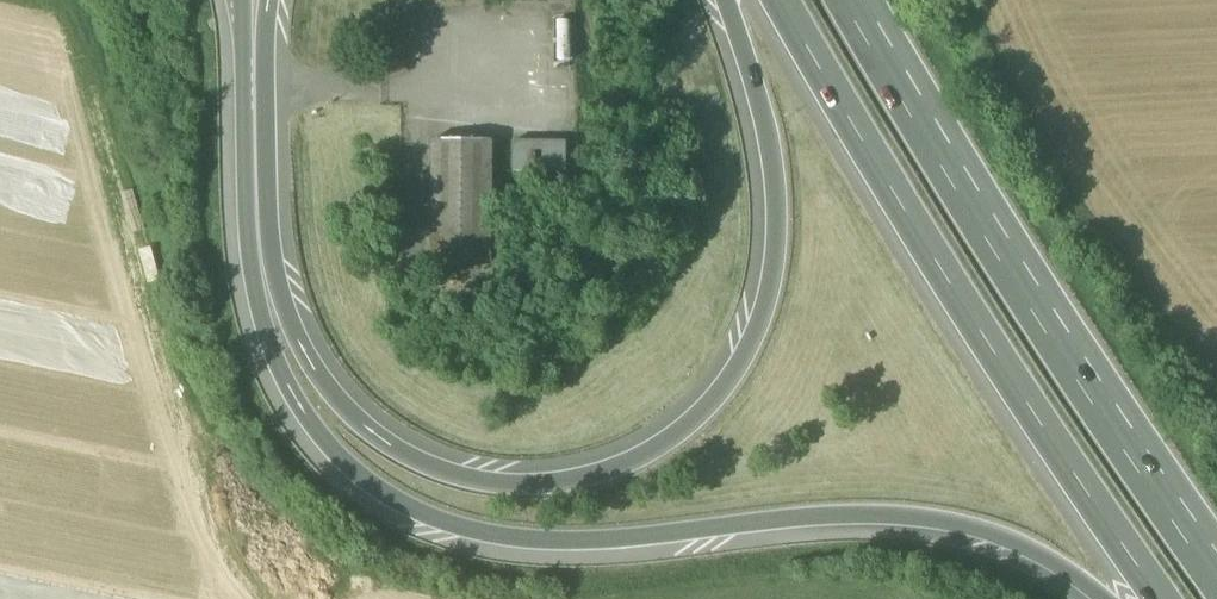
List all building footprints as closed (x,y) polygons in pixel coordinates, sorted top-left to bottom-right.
[(566,141),(516,141),(517,172),(567,172),(566,141)] [(493,262),(493,142),(434,142),(434,262),(493,262)]
